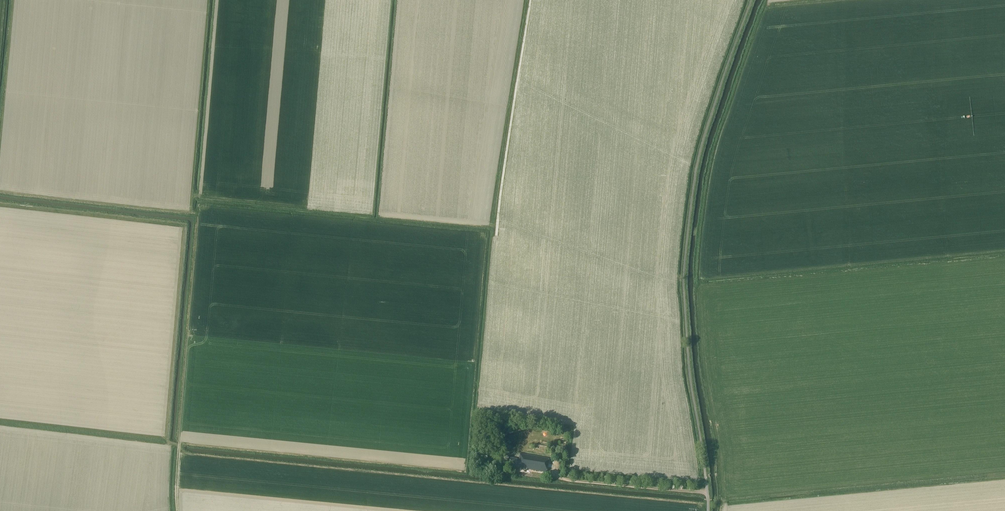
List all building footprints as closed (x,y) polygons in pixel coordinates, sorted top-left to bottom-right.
[(547,472),(549,459),(523,454),(523,453),(520,453),(519,460),(510,458),(509,465),(521,467),(521,470),(525,471),(526,470),(527,470),(527,469),(547,472)]
